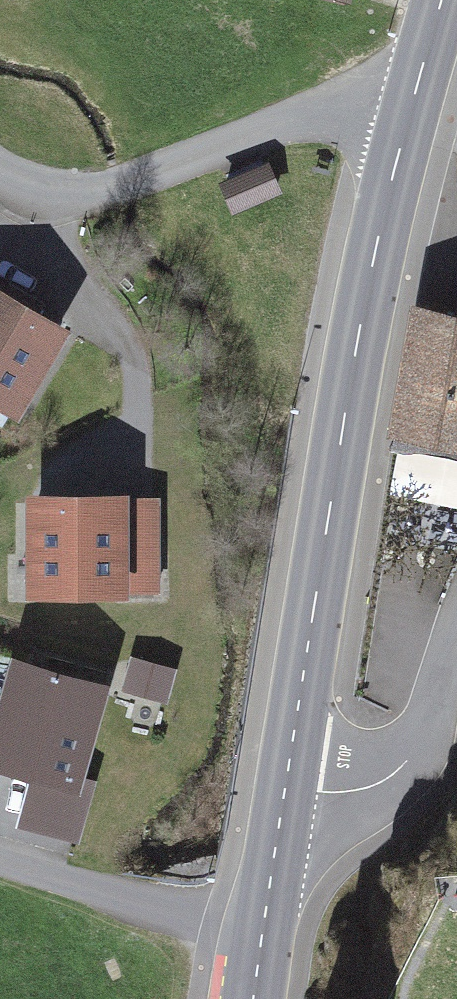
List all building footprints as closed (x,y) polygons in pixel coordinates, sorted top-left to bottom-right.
[(0,264),(0,382),(48,412),(102,326),(0,264)] [(410,322),(390,454),(456,464),(456,329),(410,322)] [(168,475),(50,489),(61,591),(180,578),(168,475)] [(126,672),(38,646),(7,753),(96,778),(126,672)] [(169,689),(175,663),(135,654),(129,679),(169,689)]
